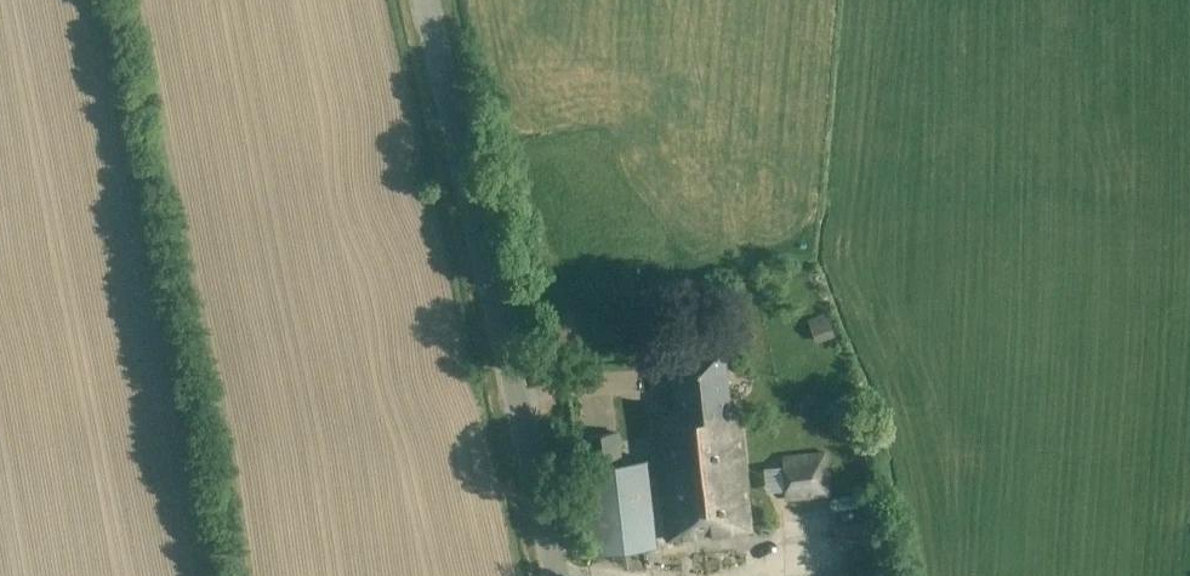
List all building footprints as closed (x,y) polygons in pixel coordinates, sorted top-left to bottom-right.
[(611,307),(630,304),(627,290),(608,293),(611,307)] [(577,346),(573,313),(556,315),(560,348),(577,346)] [(677,413),(654,416),(671,539),(754,527),(736,404),(730,405),(722,348),(668,355),(677,413)] [(614,433),(582,436),(596,543),(641,538),(656,536),(647,458),(631,460),(615,461),(614,433)] [(830,492),(822,450),(779,459),(788,501),(830,492)] [(890,499),(888,499),(887,482),(857,483),(858,503),(861,503),(862,524),(891,523),(890,499)]
